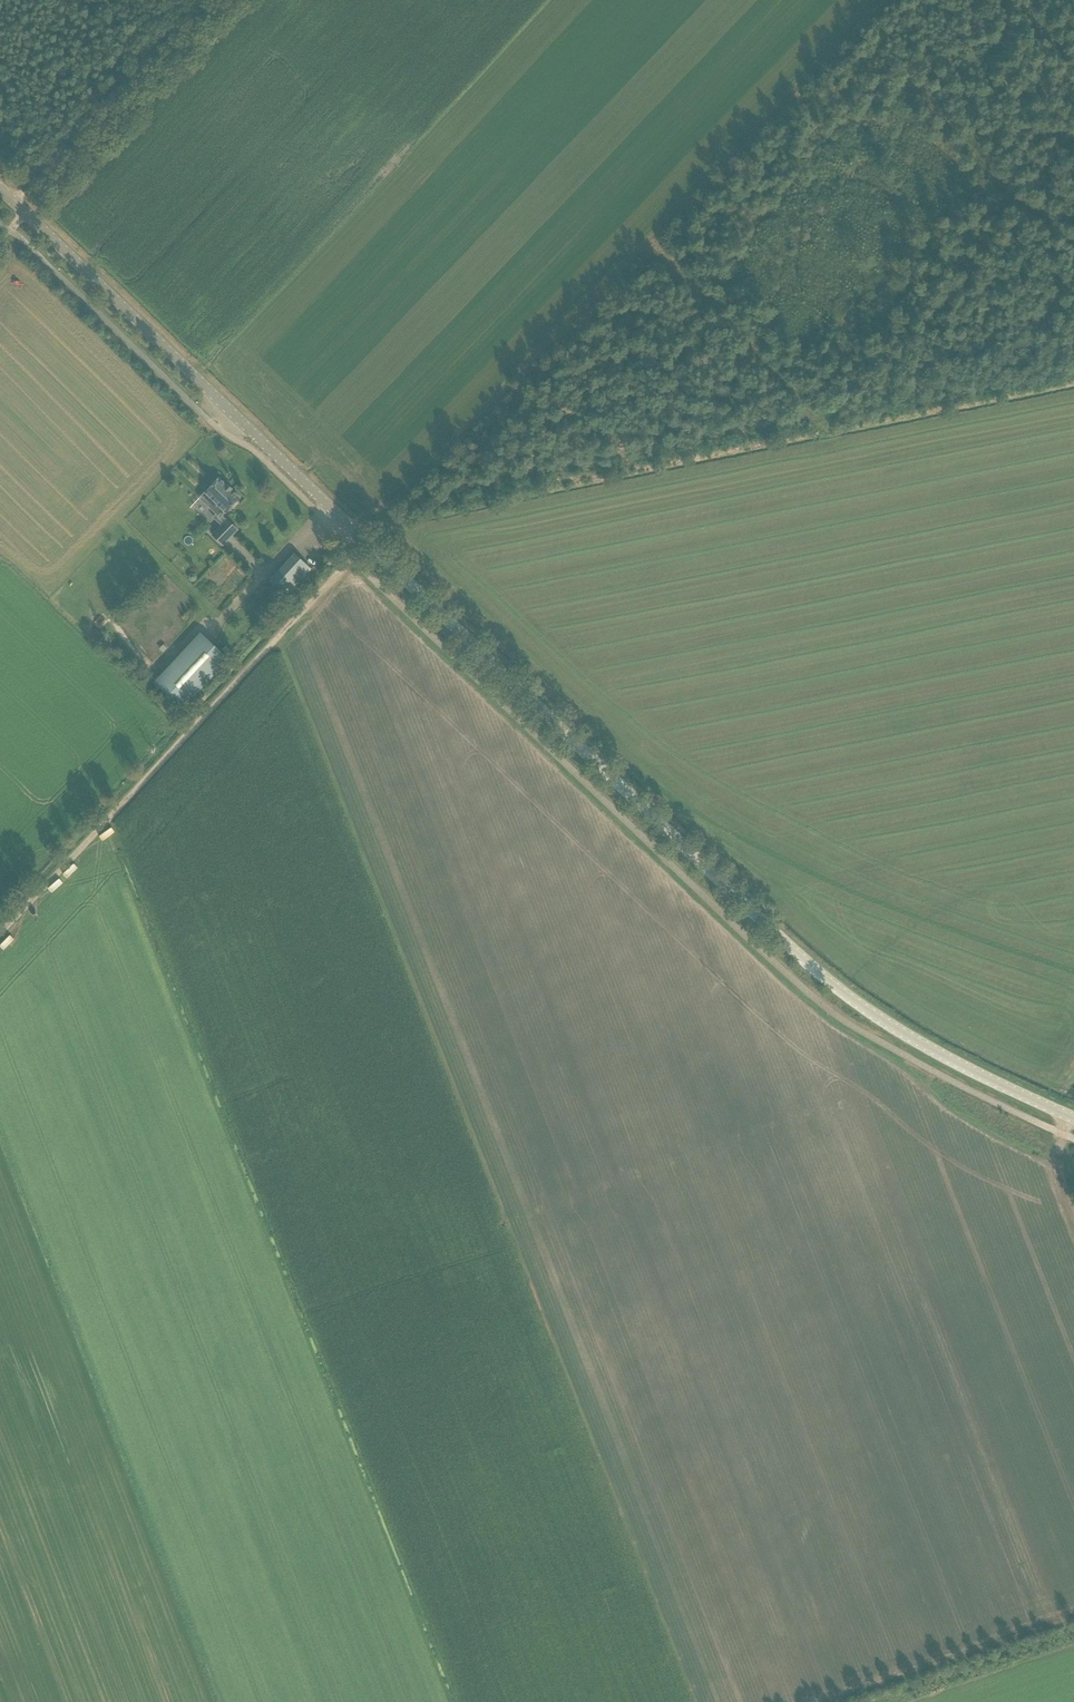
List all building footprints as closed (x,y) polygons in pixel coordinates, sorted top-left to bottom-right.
[(240,498),(231,490),(232,489),(228,485),(227,486),(219,478),(212,485),(210,483),(204,489),(206,491),(205,492),(212,499),(207,505),(220,518),(226,512),(226,513),(240,498)] [(223,545),(238,530),(227,519),(212,535),(223,545)] [(286,596),(311,569),(294,554),(270,581),(286,596)] [(182,707),(227,658),(201,634),(156,683),(182,707)]
